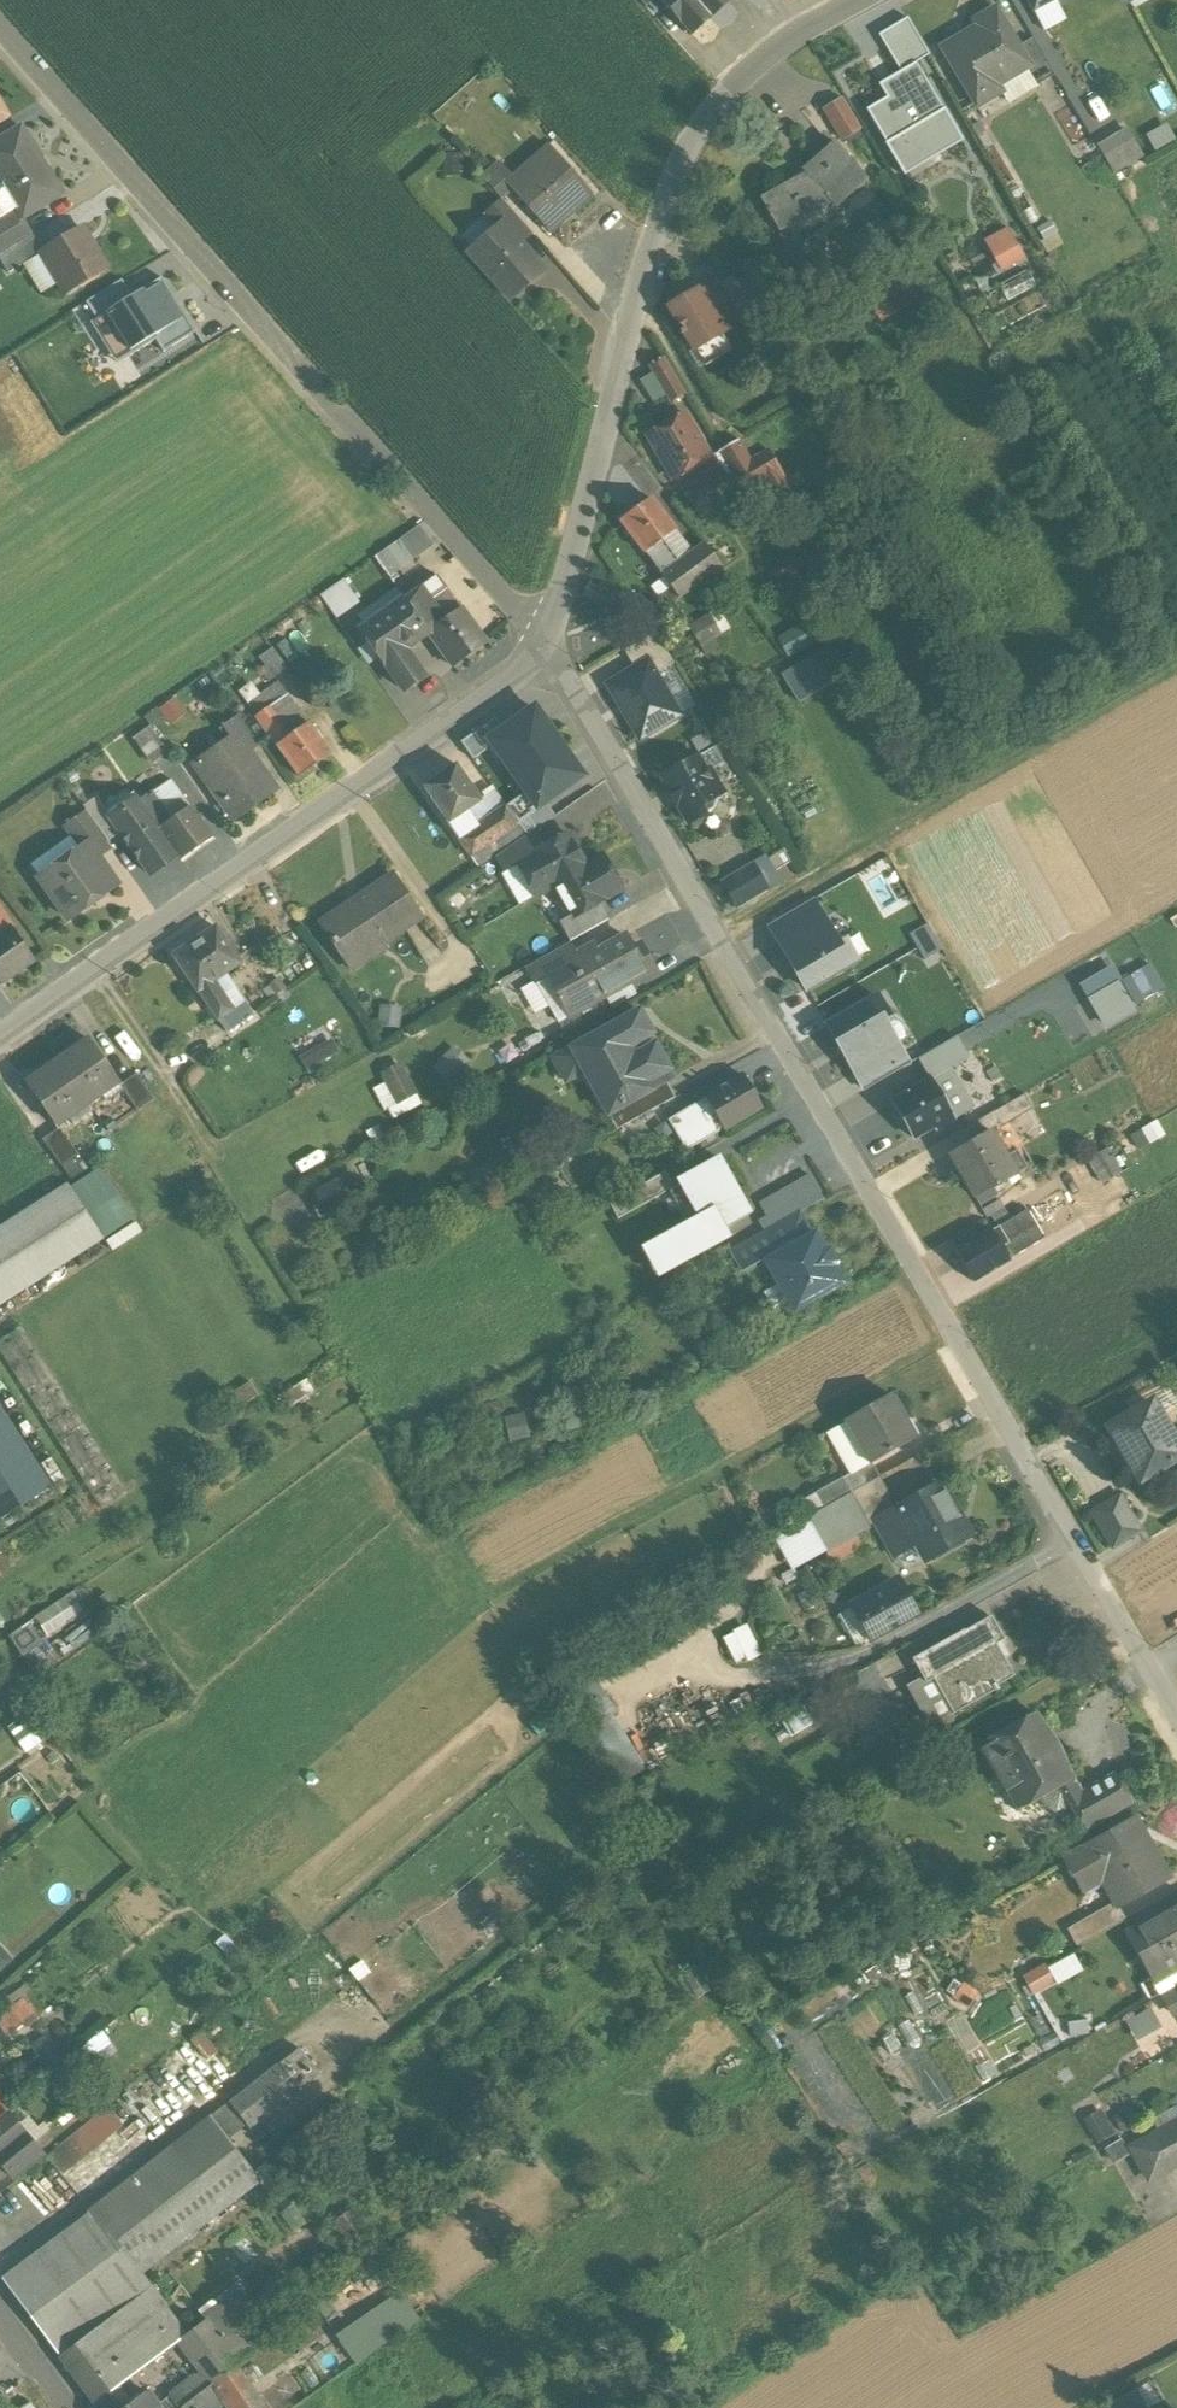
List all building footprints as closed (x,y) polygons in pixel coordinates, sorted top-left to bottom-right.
[(693,0),(660,0),(680,24),(682,26),(682,25),(690,34),(690,35),(691,36),(693,35),(692,34),(709,20),(710,20),(693,0)] [(710,20),(711,19),(711,18),(728,4),(730,2),(728,1),(727,0),(693,0),(710,20)] [(1033,11),(1053,0),(1027,0),(1033,11)] [(1027,62),(1018,46),(996,9),(974,21),(977,26),(941,47),(976,107),(1000,93),(993,82),(1020,66),(1027,62)] [(878,37),(899,73),(915,64),(929,56),(908,19),(878,37)] [(1027,62),(1020,66),(1027,78),(1048,65),(1032,38),(1018,46),(1027,62)] [(902,175),(961,141),(915,64),(899,73),(878,86),(884,97),(863,109),(902,175)] [(841,99),(824,109),(843,141),(860,131),(841,99)] [(9,119),(0,105),(0,124),(9,119)] [(22,128),(0,142),(0,181),(18,210),(23,220),(63,196),(22,128)] [(1125,133),(1099,148),(1112,170),(1138,154),(1125,133)] [(832,143),(803,167),(808,173),(762,198),(780,231),(831,202),(836,207),(865,180),(832,143)] [(592,197),(548,148),(513,179),(509,175),(503,180),(512,190),(551,234),(577,211),(576,210),(591,197),(592,198),(592,197)] [(509,175),(498,162),(482,175),(502,198),(512,190),(503,180),(509,175)] [(531,233),(503,201),(484,217),(493,226),(499,221),(519,244),(531,233)] [(0,221),(0,256),(33,236),(23,220),(18,210),(0,221)] [(519,244),(499,221),(493,226),(466,250),(510,300),(529,284),(524,279),(539,266),(519,244)] [(82,229),(43,253),(61,281),(59,286),(63,292),(70,293),(75,290),(77,285),(105,268),(82,229)] [(0,256),(0,261),(8,274),(43,253),(33,236),(0,256)] [(1010,236),(989,247),(990,249),(992,247),(998,258),(1004,255),(1010,265),(1022,259),(1010,236)] [(901,274),(865,295),(881,322),(916,301),(901,274)] [(163,353),(195,332),(161,278),(131,297),(96,319),(89,323),(116,366),(156,341),(163,353)] [(87,303),(96,319),(131,297),(122,281),(87,303)] [(700,296),(722,334),(742,322),(720,284),(700,296)] [(722,334),(700,296),(697,291),(668,309),(693,351),(722,334)] [(663,360),(650,367),(671,403),(684,395),(663,360)] [(685,415),(648,437),(673,480),(676,478),(688,497),(688,496),(689,498),(722,478),(710,458),(685,415)] [(718,453),(730,474),(744,497),(765,485),(777,506),(795,496),(769,451),(751,461),(739,441),(718,453)] [(730,474),(718,453),(710,458),(722,478),(730,474)] [(651,501),(621,522),(646,555),(675,534),(651,501)] [(389,573),(440,543),(427,521),(376,552),(389,573)] [(675,534),(646,555),(661,576),(690,555),(675,534)] [(690,555),(661,576),(672,591),(679,601),(723,569),(705,544),(690,555)] [(438,577),(405,600),(415,614),(431,602),(448,590),(438,577)] [(322,591),(334,616),(358,604),(347,579),(322,591)] [(607,593),(590,583),(583,596),(600,606),(607,593)] [(448,590),(431,602),(445,621),(462,610),(448,590)] [(672,591),(665,597),(671,606),(679,601),(672,591)] [(415,614),(405,600),(362,631),(404,691),(406,690),(403,684),(418,673),(422,679),(424,677),(406,651),(416,641),(428,633),(415,614)] [(431,602),(415,614),(428,633),(445,621),(431,602)] [(445,621),(428,633),(454,668),(487,645),(462,610),(445,621)] [(700,647),(721,635),(711,617),(690,630),(700,647)] [(804,624),(779,636),(788,655),(813,643),(804,624)] [(656,677),(674,666),(655,635),(624,653),(635,670),(648,663),(656,677)] [(819,648),(781,672),(797,699),(836,675),(819,648)] [(274,649),(261,658),(267,667),(260,672),(268,684),(289,670),(274,649)] [(608,686),(640,739),(679,717),(656,677),(648,663),(635,670),(608,686)] [(279,683),(247,705),(255,717),(255,716),(269,707),(270,708),(287,696),(279,683)] [(270,708),(269,707),(255,716),(255,717),(275,746),(290,736),(270,708)] [(527,794),(537,809),(583,778),(536,709),(504,731),(490,740),(494,746),(527,794)] [(259,745),(238,715),(221,727),(231,741),(235,738),(247,754),(259,745)] [(461,743),(473,761),(494,746),(490,740),(504,731),(496,719),(461,743)] [(290,736),(275,746),(298,778),(329,755),(307,723),(290,736)] [(165,756),(149,734),(138,742),(145,752),(154,763),(165,756)] [(231,741),(198,764),(195,759),(193,761),(235,820),(237,819),(234,816),(270,790),(273,794),(274,793),(247,754),(235,738),(231,741)] [(724,764),(714,747),(697,757),(706,773),(711,770),(711,771),(724,764)] [(697,757),(662,778),(689,825),(714,810),(719,796),(724,793),(711,771),(711,770),(706,773),(697,757)] [(455,765),(425,787),(449,822),(466,810),(480,800),(455,765)] [(169,780),(156,790),(163,800),(177,791),(169,780)] [(177,791),(163,800),(156,790),(150,794),(170,821),(189,808),(177,791)] [(131,792),(107,809),(111,815),(108,817),(119,832),(148,874),(176,854),(158,829),(139,802),(135,797),(131,792)] [(170,821),(150,794),(139,802),(158,829),(170,821)] [(537,809),(527,794),(507,807),(526,835),(536,829),(528,818),(536,813),(535,811),(537,809)] [(96,795),(82,805),(86,812),(107,841),(119,832),(108,817),(111,815),(107,809),(96,795)] [(476,826),(459,837),(472,856),(491,842),(517,824),(505,807),(476,826)] [(170,821),(158,829),(176,854),(180,861),(211,839),(189,808),(170,821)] [(466,810),(449,822),(459,837),(476,826),(466,810)] [(86,812),(63,827),(79,849),(84,845),(94,859),(96,858),(111,847),(107,841),(86,812)] [(534,830),(495,858),(503,874),(518,865),(517,864),(544,848),(534,830)] [(567,835),(544,848),(517,864),(518,865),(535,896),(552,886),(586,868),(567,835)] [(491,842),(472,856),(479,865),(498,852),(491,842)] [(79,849),(38,878),(67,920),(115,886),(96,858),(94,859),(84,845),(79,849)] [(783,851),(768,860),(775,872),(790,863),(783,851)] [(603,858),(586,868),(552,886),(570,918),(597,903),(620,890),(603,858)] [(751,864),(722,881),(738,909),(767,892),(751,864)] [(349,903),(322,922),(332,938),(331,939),(347,962),(380,940),(382,944),(421,918),(393,877),(351,905),(349,903)] [(597,903),(570,918),(560,924),(570,943),(608,922),(597,903)] [(770,927),(780,945),(818,923),(808,905),(770,927)] [(0,911),(0,935),(11,928),(0,911)] [(824,919),(818,923),(780,945),(807,992),(857,963),(845,942),(839,945),(824,919)] [(215,927),(172,956),(197,992),(198,992),(213,982),(225,974),(239,964),(215,927)] [(293,927),(281,935),(296,957),(306,950),(293,927)] [(1,985),(34,962),(11,928),(0,935),(0,984),(1,985)] [(626,939),(586,961),(582,955),(575,958),(546,975),(566,1009),(599,991),(603,998),(653,970),(641,948),(633,953),(626,939)] [(568,945),(539,962),(546,975),(575,958),(568,945)] [(1125,976),(1137,1002),(1165,989),(1153,962),(1125,976)] [(243,1001),(225,974),(213,982),(231,1009),(243,1001)] [(213,982),(198,992),(217,1020),(232,1010),(231,1009),(213,982)] [(1116,984),(1092,998),(1109,1026),(1133,1012),(1116,984)] [(829,1026),(855,1072),(899,1047),(884,1023),(889,1020),(877,999),(829,1026)] [(243,1001),(231,1009),(232,1010),(217,1020),(226,1032),(252,1014),(243,1001)] [(376,1027),(399,1029),(401,1009),(378,1006),(376,1027)] [(639,1012),(553,1059),(566,1083),(583,1073),(607,1116),(665,1084),(672,1080),(649,1037),(652,1036),(639,1012)] [(957,1038),(918,1060),(930,1081),(948,1070),(968,1059),(957,1038)] [(90,1041),(27,1087),(54,1126),(118,1080),(90,1041)] [(432,1067),(447,1083),(468,1062),(453,1047),(432,1067)] [(319,1052),(304,1060),(310,1070),(325,1062),(319,1052)] [(891,1052),(855,1072),(866,1090),(901,1070),(891,1052)] [(380,1074),(396,1105),(417,1095),(401,1064),(380,1074)] [(948,1070),(930,1081),(952,1120),(970,1110),(948,1070)] [(135,1075),(119,1086),(138,1112),(153,1101),(135,1075)] [(742,1076),(700,1101),(719,1132),(761,1107),(742,1076)] [(930,1081),(890,1103),(911,1140),(938,1125),(940,1127),(942,1125),(952,1120),(930,1081)] [(665,1084),(607,1116),(615,1131),(673,1099),(665,1084)] [(1023,1095),(968,1127),(975,1140),(989,1132),(990,1134),(1032,1110),(1023,1095)] [(700,1101),(668,1121),(686,1152),(719,1132),(700,1101)] [(58,1129),(42,1140),(60,1166),(76,1155),(58,1129)] [(975,1140),(949,1155),(974,1197),(992,1187),(993,1189),(1014,1176),(1003,1156),(990,1134),(989,1132),(975,1140)] [(650,1139),(642,1144),(650,1158),(658,1153),(650,1139)] [(1137,1141),(1124,1148),(1134,1164),(1146,1157),(1137,1141)] [(1015,1149),(1003,1156),(1014,1176),(1027,1169),(1015,1149)] [(716,1154),(676,1176),(681,1186),(675,1189),(694,1223),(653,1245),(667,1270),(727,1238),(720,1225),(746,1211),(716,1154)] [(68,1188),(102,1240),(133,1220),(99,1168),(68,1188)] [(764,1234),(731,1252),(742,1271),(765,1258),(768,1263),(812,1238),(797,1212),(822,1199),(808,1173),(758,1201),(766,1216),(757,1221),(764,1234)] [(659,1176),(610,1204),(619,1221),(669,1193),(659,1176)] [(340,1179),(316,1187),(320,1198),(344,1189),(340,1179)] [(522,1184),(511,1190),(515,1196),(525,1189),(522,1184)] [(0,1227),(0,1306),(102,1240),(68,1188),(66,1185),(0,1227)] [(362,1209),(349,1217),(359,1234),(372,1227),(362,1209)] [(1028,1210),(993,1230),(1010,1259),(1045,1239),(1028,1210)] [(373,1228),(365,1233),(370,1241),(378,1236),(373,1228)] [(955,1253),(972,1280),(1010,1259),(993,1230),(955,1253)] [(812,1238),(768,1263),(779,1284),(789,1301),(794,1309),(840,1283),(832,1270),(834,1264),(828,1253),(822,1251),(814,1237),(812,1238)] [(779,1284),(763,1293),(773,1310),(789,1301),(779,1284)] [(0,1340),(0,1351),(102,1509),(125,1495),(18,1329),(0,1340)] [(307,1381),(283,1396),(291,1408),(314,1393),(307,1381)] [(251,1383),(227,1397),(235,1411),(258,1397),(251,1383)] [(890,1396),(845,1422),(847,1424),(870,1464),(871,1466),(871,1465),(915,1440),(890,1396)] [(1110,1428),(1121,1447),(1119,1449),(1126,1462),(1129,1460),(1140,1480),(1168,1464),(1172,1462),(1171,1462),(1176,1458),(1176,1448),(1151,1404),(1110,1428)] [(51,1488),(0,1407),(0,1521),(51,1488)] [(505,1416),(511,1440),(531,1435),(524,1411),(505,1416)] [(870,1464),(847,1424),(828,1435),(851,1474),(870,1464)] [(851,1474),(842,1479),(814,1495),(823,1510),(851,1494),(879,1478),(871,1465),(871,1466),(870,1464),(851,1474)] [(879,1478),(851,1494),(823,1510),(806,1519),(776,1536),(794,1570),(825,1552),(870,1527),(876,1524),(875,1522),(897,1510),(879,1478)] [(897,1510),(875,1522),(876,1524),(893,1554),(914,1542),(924,1560),(968,1536),(941,1486),(897,1510)] [(1139,1532),(1119,1497),(1093,1513),(1112,1547),(1139,1532)] [(872,1639),(916,1612),(896,1578),(851,1605),(872,1639)] [(40,1630),(76,1605),(70,1597),(34,1621),(40,1630)] [(963,1632),(912,1660),(923,1679),(926,1684),(933,1680),(953,1715),(996,1692),(996,1693),(999,1691),(997,1687),(1014,1677),(996,1645),(1004,1641),(992,1618),(964,1633),(963,1632)] [(34,1673),(53,1659),(29,1625),(8,1638),(34,1673)] [(750,1625),(725,1634),(735,1662),(761,1653),(750,1625)] [(953,1715),(933,1680),(926,1684),(923,1679),(909,1686),(932,1727),(953,1715)] [(649,1760),(620,1709),(590,1726),(620,1777),(649,1760)] [(1037,1715),(981,1747),(1006,1792),(1014,1787),(1024,1805),(1059,1785),(1072,1778),(1037,1715)] [(21,1719),(7,1729),(24,1754),(39,1744),(21,1719)] [(1081,1794),(1068,1801),(1084,1829),(1131,1803),(1115,1774),(1081,1794)] [(1072,1778),(1059,1785),(1068,1801),(1081,1794),(1072,1778)] [(1136,1819),(1065,1859),(1084,1894),(1111,1879),(1125,1903),(1169,1878),(1136,1819)] [(872,1850),(843,1857),(844,1864),(873,1857),(872,1850)] [(1116,1902),(1067,1930),(1077,1946),(1125,1919),(1116,1902)] [(1129,1933),(1145,1960),(1151,1957),(1162,1977),(1176,1968),(1176,1906),(1129,1933)] [(275,1911),(245,1936),(258,1952),(288,1927),(275,1911)] [(1032,1993),(1083,1971),(1075,1953),(1024,1975),(1032,1993)] [(973,2005),(978,1990),(961,1984),(955,1999),(973,2005)] [(1160,1994),(1172,2015),(1176,2012),(1176,1984),(1160,1994)] [(37,2022),(22,2000),(9,2009),(11,2012),(0,2020),(0,2030),(7,2039),(24,2028),(25,2030),(37,2022)] [(1127,2020),(1138,2040),(1162,2026),(1151,2007),(1127,2020)] [(31,2047),(49,2072),(64,2061),(46,2036),(31,2047)] [(298,2049),(229,2104),(249,2130),(319,2076),(298,2049)] [(121,2125),(106,2107),(46,2157),(62,2175),(121,2125)] [(1098,2108),(1083,2120),(1099,2141),(1114,2129),(1098,2108)] [(13,2181),(42,2157),(5,2113),(0,2117),(0,2165),(13,2181)] [(211,2118),(88,2214),(87,2213),(86,2215),(87,2216),(2,2279),(59,2356),(151,2287),(142,2273),(259,2182),(211,2118)] [(1173,2125),(1174,2127),(1132,2150),(1149,2180),(1176,2164),(1176,2123),(1173,2125)] [(367,2235),(350,2212),(335,2223),(351,2247),(367,2235)] [(511,2231),(503,2236),(509,2244),(517,2239),(511,2231)] [(235,2286),(199,2312),(203,2319),(205,2318),(219,2336),(239,2362),(250,2354),(233,2332),(256,2315),(235,2286)] [(151,2287),(59,2356),(95,2404),(117,2388),(172,2346),(162,2332),(163,2331),(161,2328),(160,2329),(151,2317),(166,2306),(151,2287)] [(186,2333),(166,2306),(151,2317),(160,2329),(161,2328),(163,2331),(162,2332),(172,2346),(179,2341),(178,2340),(186,2333)] [(370,2317),(337,2341),(354,2365),(388,2341),(370,2317)] [(186,2333),(178,2340),(179,2341),(191,2358),(219,2336),(205,2318),(203,2319),(186,2333)] [(219,2336),(191,2358),(201,2371),(211,2384),(237,2364),(239,2362),(219,2336)] [(211,2384),(222,2401),(228,2407),(267,2407),(237,2364),(211,2384)] [(187,2382),(191,2388),(169,2405),(171,2407),(179,2407),(203,2390),(211,2384),(201,2371),(187,2382)] [(1148,2406),(1159,2401),(1150,2381),(1110,2401),(1113,2407),(1149,2407),(1148,2406)] [(211,2384),(203,2390),(216,2407),(218,2407),(222,2401),(211,2384)] [(95,2404),(98,2407),(122,2407),(128,2403),(117,2388),(95,2404)] [(203,2390),(179,2407),(216,2407),(203,2390)] [(144,2391),(128,2403),(122,2407),(157,2407),(144,2391)]
